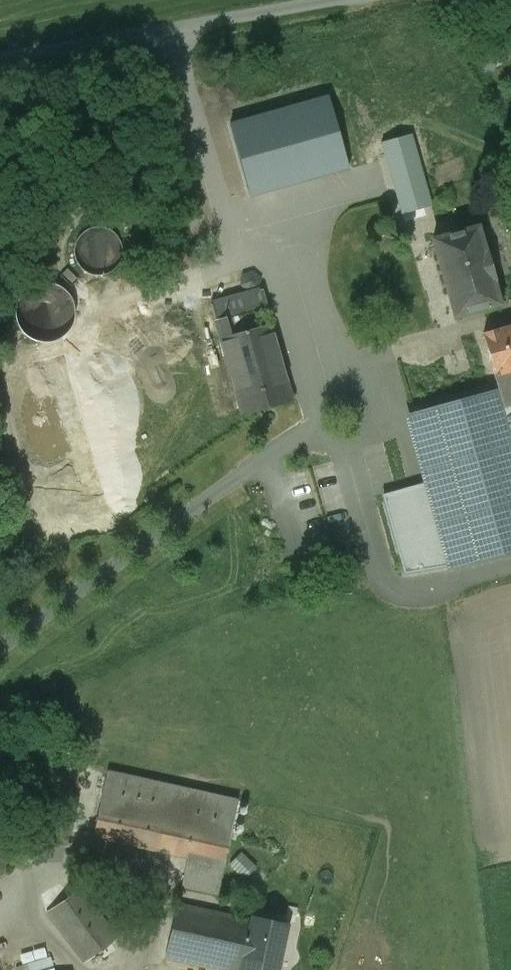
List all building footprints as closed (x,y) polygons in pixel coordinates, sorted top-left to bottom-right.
[(325,92),(230,118),(249,191),(345,166),(325,92)] [(77,263),(83,271),(91,275),(100,276),(108,274),(115,269),(120,261),(122,252),(120,243),(115,235),(107,230),(98,228),(88,230),(81,235),(75,244),(74,254),(77,263)] [(476,234),(429,248),(452,325),(499,311),(476,234)] [(245,281),(199,295),(231,407),(277,394),(245,281)] [(44,284),(40,284),(36,285),(32,287),(29,289),(25,292),(23,295),(20,298),(18,302),(17,305),(16,309),(16,313),(16,318),(17,322),(19,325),(21,329),(24,332),(27,335),(30,337),(34,339),(37,340),(41,341),(46,341),(50,341),(54,340),(57,338),(61,336),(64,334),(67,331),(69,328),(71,324),(73,320),(73,316),(73,312),(73,308),(72,304),(71,300),(69,297),(66,293),(63,291),(60,288),(56,286),(52,285),(48,284),(44,284)] [(471,342),(474,356),(484,395),(493,433),(510,429),(510,332),(471,342)] [(19,365),(0,370),(0,471),(17,535),(40,528),(104,511),(95,477),(121,470),(111,437),(90,443),(61,352),(19,365)] [(474,356),(408,372),(419,412),(484,395),(474,356)] [(423,431),(437,487),(458,561),(460,567),(510,555),(510,429),(493,433),(484,395),(419,412),(425,431),(423,431)] [(432,489),(430,482),(381,496),(404,574),(454,566),(453,563),(432,489)] [(437,487),(432,489),(453,563),(458,561),(437,487)] [(351,567),(343,570),(347,580),(355,576),(351,567)] [(237,800),(106,771),(92,836),(187,857),(223,865),(237,800)] [(245,876),(257,864),(244,851),(232,862),(245,876)] [(223,865),(187,857),(181,886),(217,894),(223,865)] [(116,937),(80,888),(47,911),(83,961),(116,937)] [(176,904),(164,957),(221,969),(240,969),(250,920),(176,904)] [(251,917),(250,920),(240,969),(277,969),(286,925),(251,917)]
